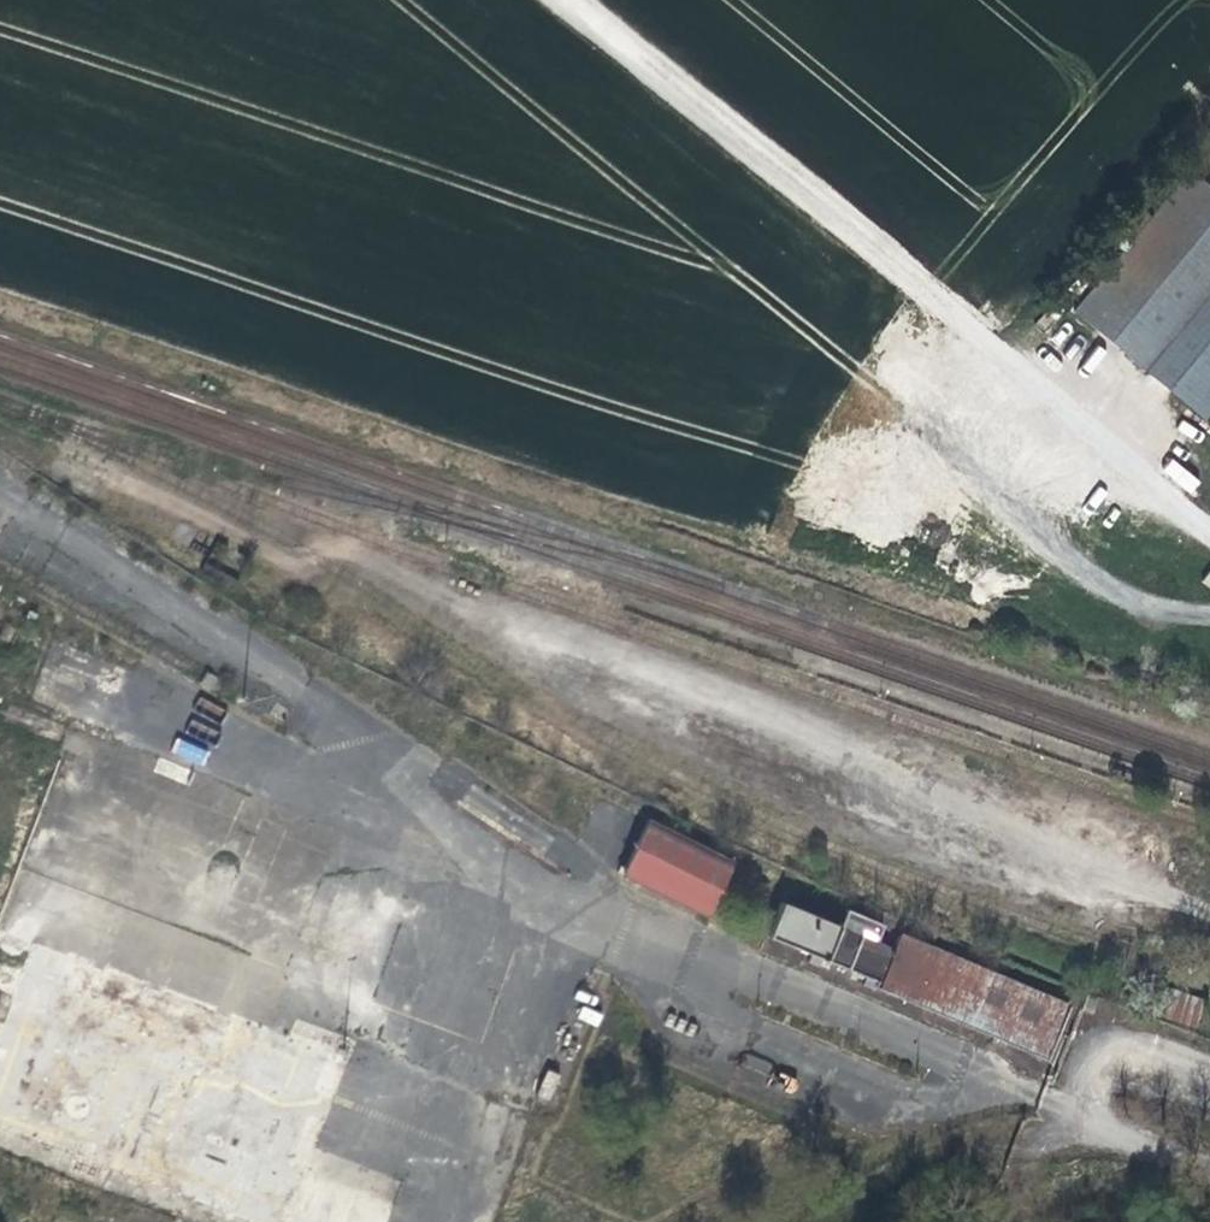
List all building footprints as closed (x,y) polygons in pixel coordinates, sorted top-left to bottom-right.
[(1209,389),(1209,153),(1197,168),(1181,156),(1065,292),(1199,403),(1209,389)] [(202,764),(217,719),(190,710),(175,755),(202,764)] [(729,854),(483,732),(456,787),(700,906),(713,880),(756,899),(760,890),(774,897),(782,878),(729,854)] [(161,758),(155,770),(183,783),(189,770),(161,758)] [(783,890),(767,924),(869,969),(867,976),(989,1028),(1005,988),(873,931),(881,913),(846,898),(839,916),(783,890)] [(283,1033),(29,934),(0,1008),(0,1118),(216,1203),(283,1033)] [(1166,1019),(1195,1028),(1203,999),(1175,990),(1166,1019)]
